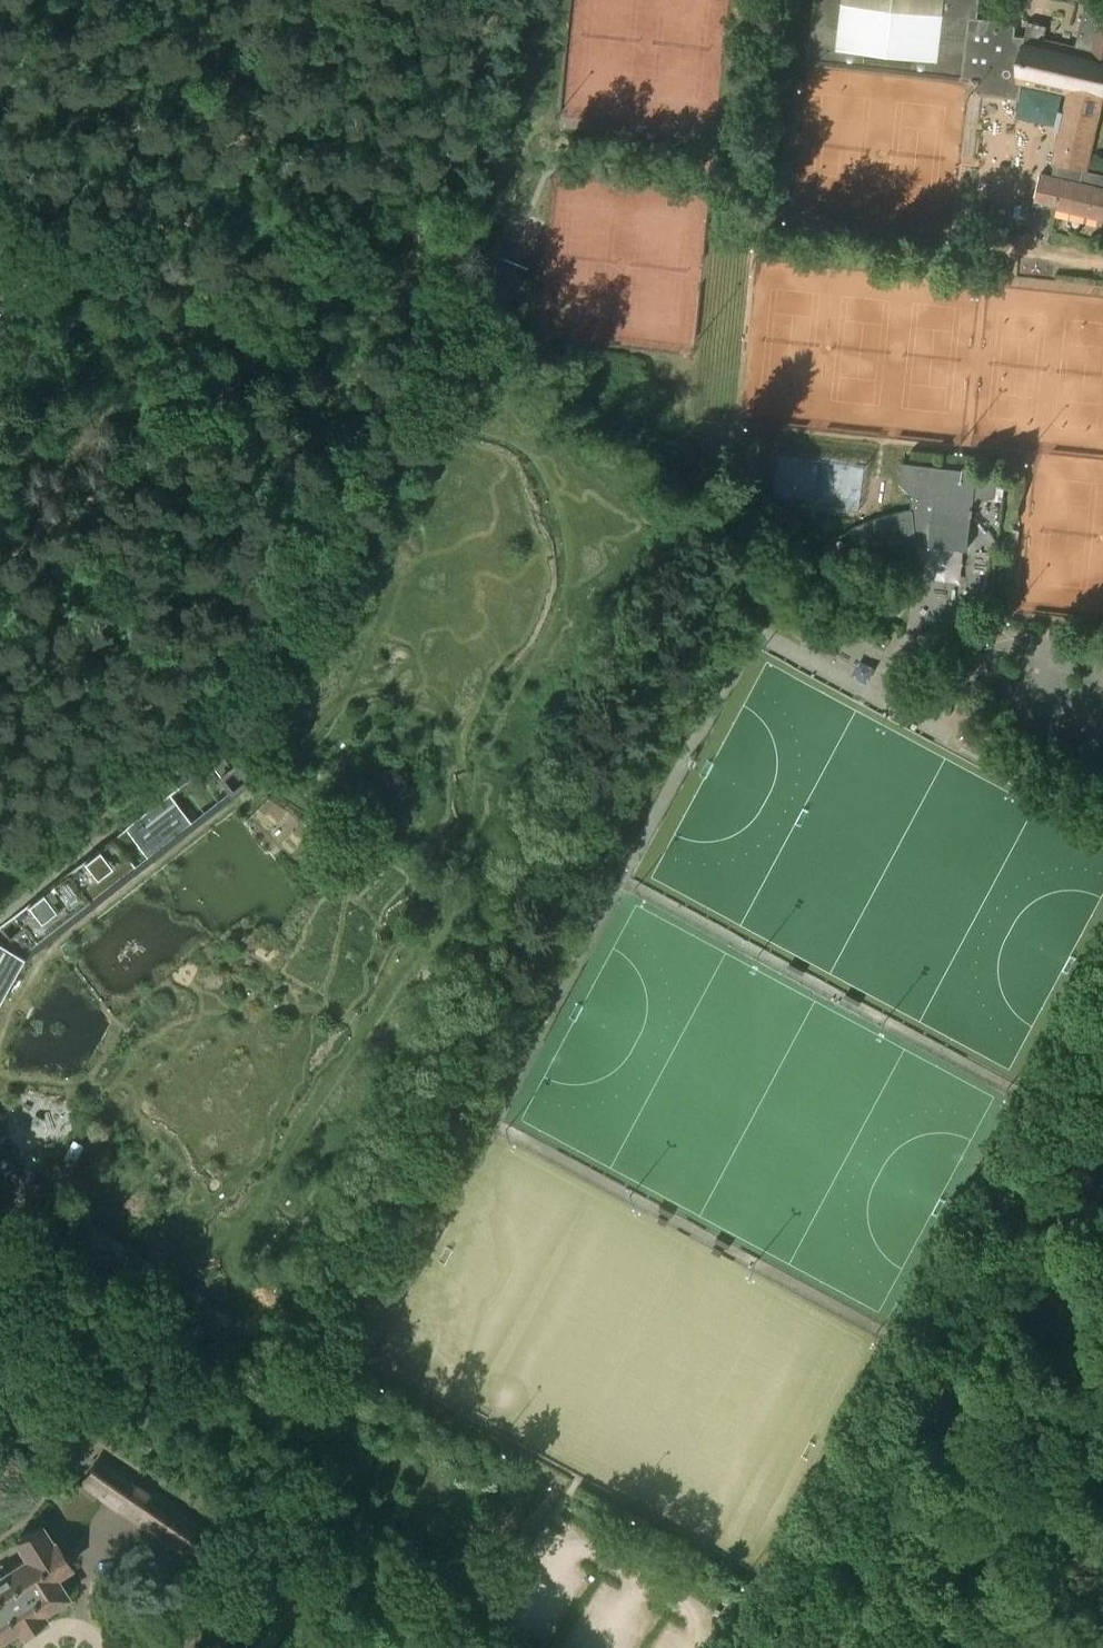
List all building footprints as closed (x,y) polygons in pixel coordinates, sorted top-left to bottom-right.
[(1014,35),(1015,27),(1011,21),(977,17),(979,0),(814,0),(807,62),(975,82),(974,93),(1019,99),(1021,83),(1008,80),(1014,35)] [(1075,47),(1102,53),(1102,0),(1086,0),(1075,47)] [(1014,35),(1008,80),(1021,83),(1068,93),(1052,162),(1055,163),(1084,169),(1086,170),(1102,94),(1102,53),(1075,47),(1044,40),(1047,25),(1028,22),(1025,37),(1014,35)] [(1055,163),(1052,177),(1040,174),(1035,199),(1057,204),(1056,208),(1102,218),(1102,188),(1081,183),(1084,169),(1055,163)] [(968,549),(974,500),(995,497),(998,474),(976,471),(903,462),(901,483),(910,492),(912,509),(897,512),(866,521),(851,528),(871,568),(883,563),(881,555),(898,550),(917,545),(917,542),(931,541),(931,538),(967,542),(966,549),(968,549)] [(231,790),(261,767),(239,739),(209,762),(231,790)] [(169,794),(124,828),(147,857),(191,822),(169,794)] [(113,837),(12,916),(35,944),(135,866),(113,837)] [(1,925),(0,926),(0,943),(5,946),(10,938),(1,925)] [(16,954),(20,956),(21,955),(5,946),(0,943),(0,982),(16,954)] [(2,1156),(0,1153),(0,1184),(5,1186),(15,1190),(24,1192),(42,1196),(44,1185),(34,1182),(36,1171),(25,1169),(18,1166),(13,1164),(9,1161),(2,1156)] [(185,1558),(206,1525),(101,1451),(78,1485),(185,1558)] [(13,1626),(15,1630),(41,1614),(38,1610),(64,1594),(51,1574),(67,1564),(50,1539),(48,1540),(37,1523),(12,1539),(23,1556),(4,1568),(2,1565),(0,1565),(0,1634),(13,1626)] [(360,1647),(388,1647),(372,1634),(360,1647)]
